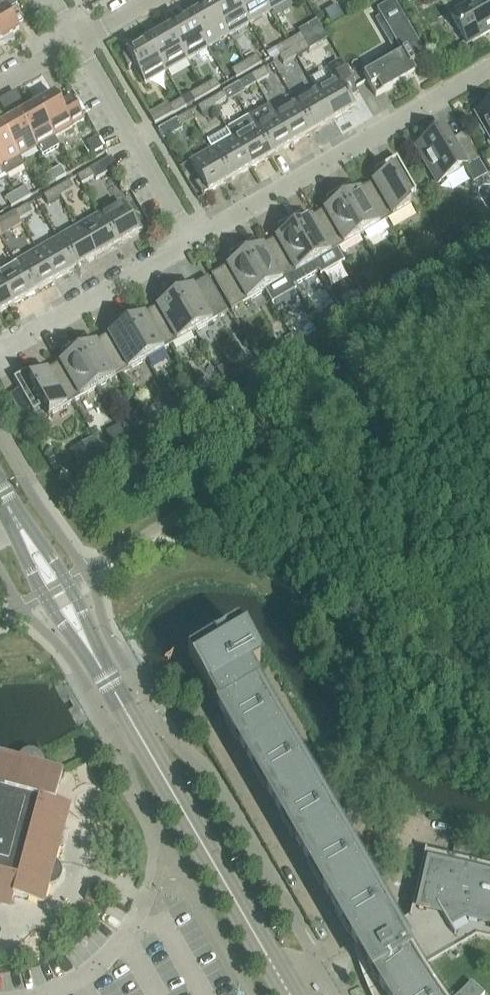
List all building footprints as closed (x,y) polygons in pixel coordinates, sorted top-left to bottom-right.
[(2,45),(15,42),(15,41),(14,35),(20,32),(7,10),(18,4),(16,0),(0,0),(0,42),(2,45)] [(250,23),(237,0),(219,0),(211,4),(229,35),(250,23)] [(250,23),(271,11),(264,0),(237,0),(250,23)] [(271,11),(290,0),(264,0),(271,11)] [(395,49),(372,62),(376,68),(364,75),(376,96),(408,77),(404,70),(415,64),(413,61),(426,54),(395,0),(393,0),(377,9),(381,16),(377,18),(395,49)] [(451,16),(468,43),(489,31),(489,0),(479,0),(451,16)] [(211,4),(191,16),(208,47),(229,35),(211,4)] [(191,16),(170,28),(188,59),(208,47),(191,16)] [(170,28),(149,40),(167,71),(188,59),(170,28)] [(292,49),(305,41),(301,34),(288,41),(292,49)] [(145,84),(167,71),(149,40),(128,53),(123,55),(129,69),(135,65),(145,84)] [(279,56),(292,49),(288,41),(275,49),(279,56)] [(292,49),(297,56),(310,49),(305,41),(292,49)] [(297,56),(292,49),(279,56),(284,64),(297,56)] [(245,62),(249,70),(262,63),(258,55),(245,62)] [(249,70),(245,62),(232,70),(236,78),(249,70)] [(355,108),(349,98),(358,93),(340,62),(330,67),(336,78),(316,89),(334,120),(355,108)] [(252,75),(257,83),(270,76),(265,68),(252,75)] [(257,83),(252,75),(239,83),(244,91),(257,83)] [(203,86),(208,94),(221,87),(216,79),(203,86)] [(208,94),(203,86),(190,94),(195,102),(208,94)] [(316,89),(295,101),(313,132),(334,120),(316,89)] [(211,99),(215,107),(228,100),(224,92),(211,99)] [(36,106),(36,105),(55,138),(73,127),(73,126),(84,119),(72,97),(60,104),(55,95),(48,98),(44,95),(45,94),(44,93),(35,104),(36,106)] [(155,125),(174,114),(187,106),(183,98),(170,106),(168,103),(149,114),(155,125)] [(215,107),(211,99),(198,107),(202,115),(215,107)] [(295,101),(274,113),(292,144),(313,132),(295,101)] [(485,107),(476,113),(489,138),(489,102),(484,106),(485,107)] [(36,106),(19,115),(37,148),(42,156),(60,146),(55,138),(36,105),(36,106)] [(292,144),(274,113),(269,105),(249,117),(272,156),(292,144)] [(190,111),(177,119),(182,127),(195,119),(190,111)] [(37,148),(19,115),(1,126),(20,158),(37,148)] [(251,168),(272,156),(249,117),(228,129),(251,168)] [(177,119),(158,130),(164,140),(183,129),(182,127),(177,119)] [(2,168),(7,177),(25,167),(20,158),(1,126),(0,126),(0,164),(2,168)] [(230,180),(251,168),(228,129),(207,141),(212,149),(230,180)] [(445,130),(417,147),(438,183),(465,167),(474,182),(488,174),(468,140),(455,147),(445,130)] [(97,137),(88,142),(94,153),(104,147),(97,137)] [(209,193),(230,180),(212,149),(191,162),(201,180),(195,184),(204,195),(208,192),(209,193)] [(111,157),(91,168),(95,176),(97,179),(117,167),(111,157)] [(380,178),(366,185),(387,221),(412,206),(406,196),(415,190),(415,191),(416,190),(398,158),(375,170),(376,171),(380,178)] [(51,172),(57,181),(66,176),(61,167),(51,172)] [(91,168),(78,176),(82,184),(95,176),(91,168)] [(57,181),(51,172),(42,178),(47,187),(57,181)] [(57,188),(61,196),(74,188),(70,180),(57,188)] [(363,235),(387,221),(366,185),(353,193),(349,187),(350,187),(349,186),(338,192),(363,235)] [(16,193),(21,202),(31,196),(26,187),(16,193)] [(61,196),(57,188),(44,195),(49,203),(61,196)] [(338,249),(363,235),(338,192),(327,198),(328,199),(331,206),(318,213),(338,249)] [(21,202),(16,193),(6,198),(12,207),(21,202)] [(121,202),(100,214),(118,245),(139,233),(143,230),(138,217),(132,220),(121,202)] [(15,212),(20,220),(33,212),(28,204),(15,212)] [(20,220),(15,212),(2,219),(7,227),(20,220)] [(314,263),(338,249),(318,213),(304,221),(301,215),(300,214),(289,220),(314,263)] [(100,214),(79,226),(97,257),(118,245),(100,214)] [(319,271),(314,263),(289,220),(278,226),(279,227),(283,234),(269,241),(295,285),(319,271)] [(58,238),(76,269),(97,257),(79,226),(58,238)] [(76,269),(58,238),(37,250),(55,281),(76,269)] [(241,248),(266,291),(272,301),(296,287),(295,285),(269,241),(256,249),(252,243),(253,243),(252,242),(241,248)] [(232,310),(266,291),(241,248),(230,254),(231,255),(234,262),(212,275),(232,310)] [(17,262),(34,293),(55,281),(37,250),(17,262)] [(17,262),(0,272),(0,282),(14,305),(34,293),(17,262)] [(182,282),(171,289),(195,331),(229,312),(208,277),(186,290),(182,284),(182,283),(182,282)] [(0,282),(0,313),(14,305),(0,282)] [(164,302),(151,310),(171,345),(195,331),(171,289),(160,295),(160,296),(161,296),(164,302)] [(147,359),(171,345),(151,310),(137,318),(133,312),(134,311),(133,310),(122,317),(147,359)] [(123,373),(147,359),(122,317),(111,323),(112,324),(116,330),(102,338),(123,373)] [(299,328),(292,332),(296,341),(304,337),(299,328)] [(85,338),(74,345),(98,387),(123,373),(102,338),(89,346),(85,340),(85,339),(85,338)] [(98,387),(74,345),(63,351),(63,352),(64,352),(67,358),(54,366),(74,401),(98,387)] [(229,363),(219,369),(225,378),(235,373),(229,363)] [(74,401),(54,366),(40,374),(36,368),(37,367),(36,366),(14,379),(20,389),(33,412),(34,411),(34,410),(42,406),(48,416),(74,401)] [(204,379),(195,384),(201,394),(209,389),(204,379)] [(193,384),(187,388),(193,399),(199,396),(193,384)] [(20,389),(10,395),(23,418),(33,412),(20,389)] [(79,465),(103,451),(95,438),(71,451),(79,465)] [(188,657),(191,662),(193,665),(208,690),(210,695),(218,708),(220,712),(231,732),(245,756),(259,780),(273,804),(287,829),(301,853),(315,877),(329,901),(343,925),(349,936),(354,944),(356,947),(354,948),(357,958),(358,963),(360,970),(363,976),(364,978),(366,984),(369,990),(371,994),(443,994),(440,990),(434,980),(432,979),(428,971),(425,967),(477,937),(489,940),(489,866),(446,856),(427,851),(426,851),(425,854),(424,858),(421,871),(415,897),(410,918),(400,924),(395,914),(393,911),(386,900),(372,876),(358,852),(344,828),(331,804),(317,779),(303,755),(289,731),(275,707),(261,683),(253,670),(260,666),(247,644),(243,637),(238,628),(213,642),(188,657)] [(13,903),(15,895),(43,903),(48,883),(51,884),(55,883),(59,880),(61,876),(61,871),(59,867),(56,863),(53,863),(64,823),(61,822),(62,817),(66,815),(69,803),(56,799),(63,772),(41,766),(42,763),(41,759),(38,755),(34,753),(29,753),(25,754),(22,757),(21,760),(0,755),(0,900),(13,903)] [(92,884),(86,899),(94,903),(101,888),(92,884)] [(485,994),(471,982),(468,986),(464,990),(461,993),(458,994),(485,994)]
